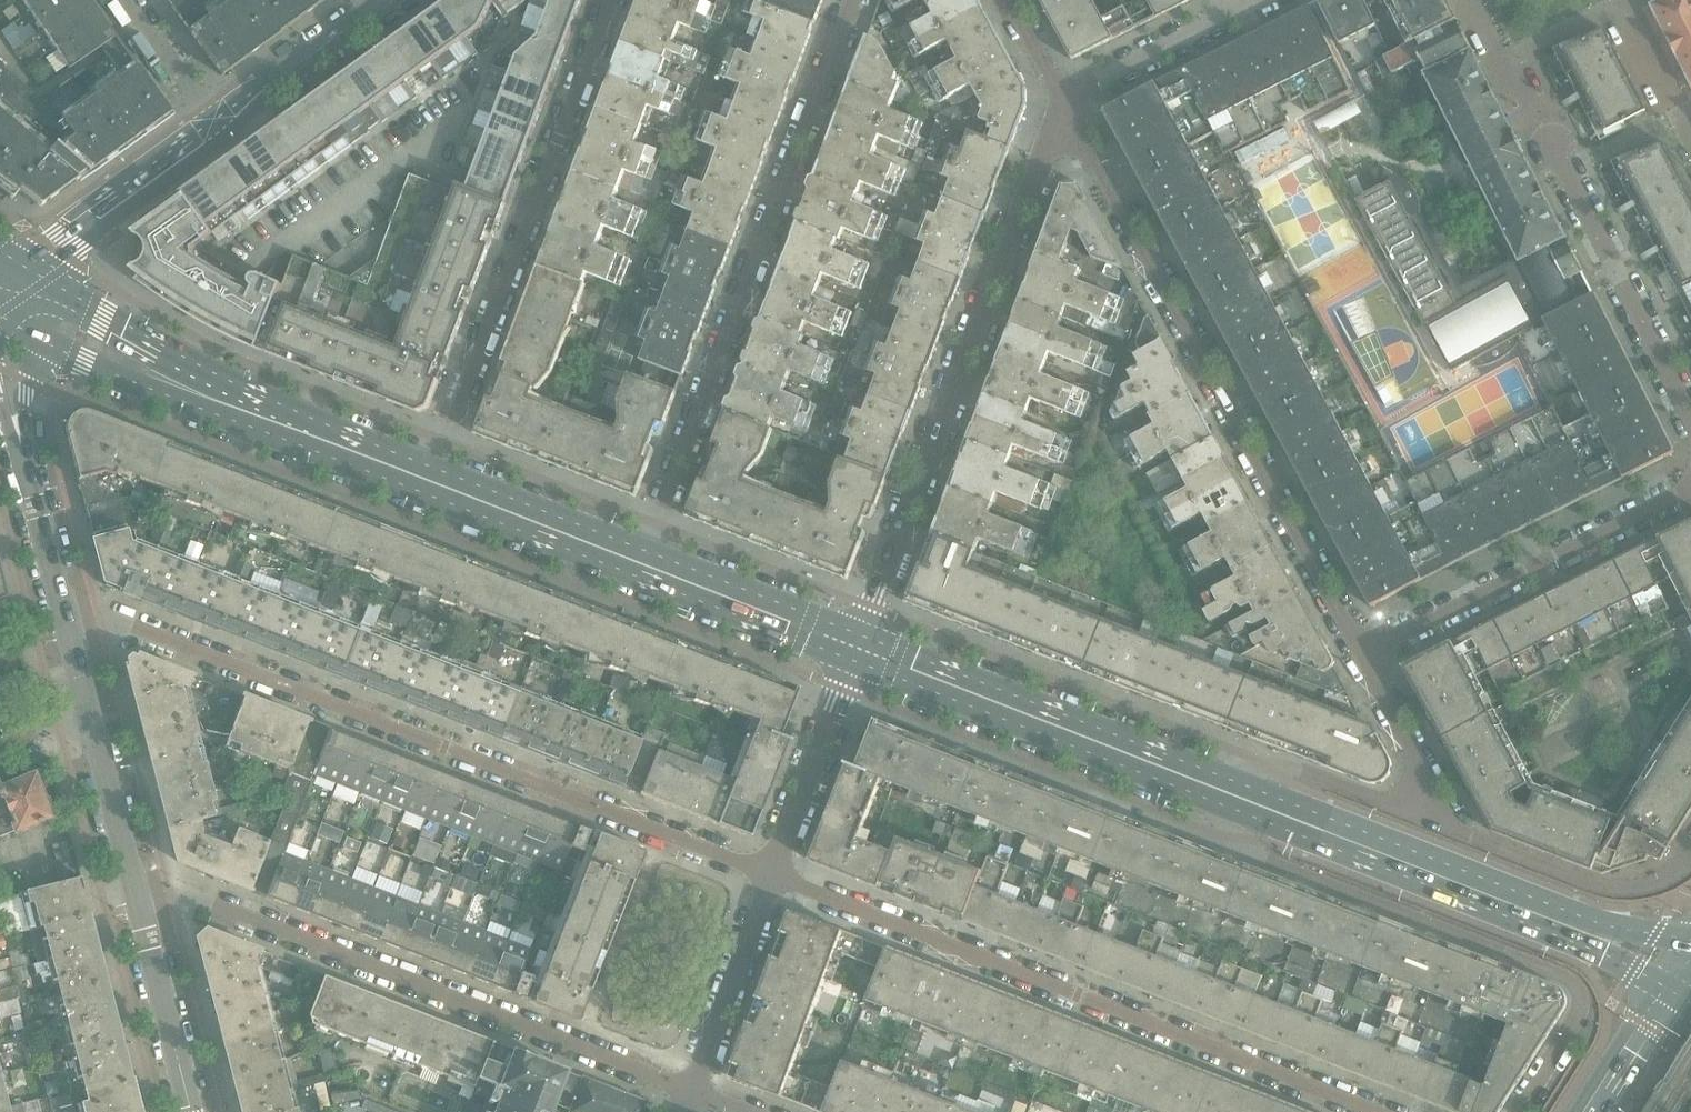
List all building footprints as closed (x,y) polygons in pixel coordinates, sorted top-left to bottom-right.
[(46,0),(21,0),(29,12),(46,0)] [(86,0),(46,0),(29,12),(42,31),(86,0)] [(102,16),(91,0),(86,0),(42,31),(55,49),(102,16)] [(197,0),(166,0),(188,30),(208,16),(197,0)] [(280,33),(257,0),(230,0),(208,16),(188,30),(221,75),(280,33)] [(280,33),(322,2),(321,0),(257,0),(280,33)] [(459,0),(447,0),(440,5),(464,39),(462,41),(473,57),(478,53),(467,37),(479,28),(459,0)] [(493,3),(493,2),(492,0),(459,0),(479,28),(480,28),(493,3)] [(493,2),(493,3),(504,18),(509,14),(498,0),(492,0),(493,2)] [(582,0),(552,0),(547,11),(574,21),(582,0)] [(713,6),(698,0),(639,0),(629,27),(674,42),(680,25),(702,33),(713,6)] [(815,24),(770,7),(770,6),(768,5),(768,6),(753,0),(748,0),(743,13),(767,22),(760,40),(802,57),(815,24)] [(824,0),(772,0),(770,6),(770,7),(815,24),(824,0)] [(881,0),(887,2),(892,14),(918,0),(881,0)] [(994,29),(978,0),(940,0),(928,6),(933,16),(899,35),(912,61),(948,41),(953,51),(994,29)] [(1093,3),(1091,0),(1039,0),(1072,60),(1135,29),(1129,18),(1123,6),(1101,18),(1093,3)] [(1192,0),(1146,0),(1150,7),(1129,18),(1135,29),(1192,0)] [(1317,1),(1339,46),(1377,26),(1364,0),(1320,0),(1317,1)] [(1447,0),(1391,0),(1413,44),(1458,22),(1447,0)] [(1650,5),(1657,18),(1662,28),(1690,13),(1690,0),(1660,0),(1650,5)] [(464,39),(440,5),(425,16),(449,50),(462,41),(464,39)] [(1334,58),(1319,28),(1308,6),(1155,83),(1104,111),(1137,173),(1189,147),(1213,135),(1224,156),(1289,123),(1281,108),(1300,99),(1307,114),(1351,91),(1334,58)] [(565,46),(574,21),(547,11),(540,31),(522,24),(519,30),(537,37),(538,36),(565,46)] [(1690,37),(1690,13),(1662,28),(1666,38),(1671,47),(1690,37)] [(100,48),(116,36),(102,16),(55,49),(68,69),(100,48)] [(449,50),(425,16),(409,27),(434,61),(431,63),(443,79),(448,75),(436,59),(449,50)] [(1461,288),(1420,215),(1420,205),(1417,196),(1413,189),(1409,184),(1402,179),(1391,176),(1390,184),(1378,189),(1366,195),(1356,202),(1451,373),(1536,327),(1534,324),(1543,321),(1576,303),(1564,281),(1583,271),(1566,237),(1560,228),(1526,161),(1523,152),(1516,137),(1510,128),(1489,87),(1476,62),(1473,52),(1458,22),(1413,44),(1390,55),(1384,58),(1377,62),(1385,78),(1393,75),(1420,61),(1426,73),(1422,74),(1516,259),(1461,288)] [(434,61),(409,27),(394,38),(419,72),(431,63),(434,61)] [(686,47),(674,42),(629,27),(622,45),(666,60),(666,61),(704,76),(711,57),(697,51),(699,47),(688,42),(686,47)] [(977,96),(1018,73),(994,29),(953,51),(958,61),(925,78),(932,91),(930,92),(920,98),(907,105),(936,117),(939,115),(934,106),(950,99),(954,108),(977,96)] [(1566,75),(1614,51),(1608,39),(1609,38),(1604,31),(1603,29),(1578,42),(1576,37),(1552,49),(1566,75)] [(556,71),(565,46),(538,36),(537,37),(517,56),(516,56),(556,71)] [(897,74),(885,54),(878,42),(867,37),(850,81),(895,98),(900,85),(894,82),(897,74)] [(1690,61),(1690,37),(1671,47),(1676,56),(1681,66),(1690,61)] [(419,72),(394,38),(379,49),(404,83),(401,85),(413,101),(418,97),(406,81),(419,72)] [(779,120),(802,57),(760,40),(753,58),(731,49),(720,77),(742,86),(736,104),(779,120)] [(170,112),(159,97),(122,45),(106,57),(120,76),(62,118),(69,127),(46,153),(76,178),(84,172),(86,174),(88,172),(170,112)] [(686,122),(692,106),(681,102),(686,90),(660,79),(666,61),(666,60),(622,45),(598,109),(642,125),(679,140),(680,137),(686,122)] [(404,83),(379,49),(364,60),(389,94),(401,85),(404,83)] [(1640,102),(1631,82),(1619,59),(1620,58),(1614,51),(1566,75),(1576,95),(1579,101),(1582,107),(1600,141),(1623,129),(1620,124),(1645,112),(1645,110),(1642,101),(1640,102)] [(549,90),(556,71),(516,56),(510,72),(492,65),(490,71),(508,78),(509,75),(549,90)] [(389,94),(364,60),(349,71),(373,105),(371,107),(382,122),(388,119),(376,103),(389,94)] [(1681,66),(1686,76),(1690,87),(1690,61),(1681,66)] [(21,84),(0,66),(0,191),(11,200),(18,190),(39,207),(77,179),(76,178),(46,153),(69,127),(62,118),(21,84)] [(373,105),(349,71),(334,82),(365,124),(359,115),(371,107),(373,105)] [(1376,91),(1366,71),(1357,76),(1368,95),(1376,91)] [(711,93),(718,75),(708,72),(701,88),(711,93)] [(1010,148),(1027,105),(1026,105),(1026,89),(1027,89),(1018,73),(977,96),(984,109),(980,120),(991,125),(989,130),(993,131),(989,140),(1010,148)] [(542,109),(549,90),(509,75),(508,78),(502,94),(542,109)] [(889,110),(895,98),(850,81),(832,131),(876,148),(880,137),(913,150),(924,124),(889,110)] [(365,124),(334,82),(319,93),(355,143),(359,140),(354,132),(365,124)] [(355,143),(319,93),(303,104),(334,146),(345,138),(351,146),(355,143)] [(535,127),(542,109),(502,94),(496,110),(478,103),(476,109),(494,115),(495,112),(535,127)] [(755,183),(779,120),(736,104),(729,122),(705,112),(704,114),(698,101),(695,98),(692,106),(686,122),(695,125),(699,127),(694,140),(719,150),(712,167),(755,183)] [(1323,136),(1363,113),(1356,101),(1316,123),(1323,136)] [(334,146),(303,104),(288,114),(324,164),(329,161),(323,154),(334,146)] [(968,133),(969,132),(975,116),(952,108),(939,115),(936,117),(935,119),(968,133)] [(652,182),(662,154),(636,144),(642,125),(598,109),(574,173),(618,189),(625,171),(652,182)] [(528,146),(535,127),(495,112),(494,115),(488,131),(528,146)] [(324,164),(288,114),(273,125),(304,168),(315,160),(320,167),(324,164)] [(304,168),(273,125),(258,136),(294,186),(298,183),(293,176),(304,168)] [(1241,166),(1295,139),(1289,128),(1236,155),(1241,166)] [(509,195),(520,165),(528,146),(488,131),(481,150),(473,147),(474,142),(466,139),(462,148),(470,151),(465,167),(474,170),(469,182),(466,190),(506,205),(509,195)] [(906,170),(872,157),(876,148),(832,131),(814,178),(857,194),(858,194),(862,184),(895,197),(906,170)] [(985,215),(998,182),(1010,148),(989,140),(969,132),(968,133),(962,151),(951,147),(945,162),(928,155),(923,168),(940,176),(951,180),(944,200),(985,215)] [(294,186),(258,136),(243,147),(274,190),(285,182),(290,189),(294,186)] [(1675,170),(1666,152),(1667,151),(1662,143),(1661,142),(1636,155),(1633,150),(1610,162),(1628,195),(1634,208),(1644,228),(1690,205),(1690,199),(1690,194),(1688,195),(1675,170)] [(274,190),(243,147),(228,158),(264,208),(268,205),(263,198),(274,190)] [(1222,209),(1205,178),(1189,147),(1137,173),(1171,236),(1222,209)] [(922,165),(925,156),(917,153),(914,162),(922,165)] [(264,208),(228,158),(213,169),(244,212),(249,219),(264,208)] [(730,248),(755,183),(712,167),(705,186),(681,176),(684,174),(687,164),(674,159),(666,171),(666,173),(662,180),(661,184),(676,189),(675,191),(679,192),(674,205),(696,214),(689,232),(730,248)] [(244,212),(213,169),(198,180),(234,230),(238,227),(233,220),(244,212)] [(654,232),(664,207),(652,202),(647,213),(614,200),(618,189),(574,173),(556,220),(601,237),(604,227),(638,240),(643,227),(646,229),(654,232)] [(446,363),(489,249),(506,205),(466,190),(457,186),(455,192),(410,174),(379,258),(350,279),(294,257),(283,285),(276,301),(308,314),(377,342),(398,351),(400,346),(446,363)] [(1365,193),(1356,176),(1347,181),(1356,198),(1365,193)] [(887,217),(853,204),(857,194),(814,178),(797,224),(836,239),(839,240),(843,229),(878,243),(887,217)] [(234,230),(198,180),(182,191),(213,234),(224,226),(230,233),(234,230)] [(1072,232),(1085,198),(1078,186),(1074,181),(1067,182),(1063,186),(1052,215),(1037,254),(1061,263),(1072,232)] [(217,271),(191,256),(191,250),(213,234),(182,191),(140,222),(145,229),(139,234),(138,233),(136,235),(138,236),(140,237),(143,239),(144,241),(146,243),(147,246),(147,248),(147,251),(147,254),(146,256),(145,259),(144,261),(142,263),(139,264),(137,265),(134,266),(137,268),(138,268),(143,272),(137,280),(151,290),(165,300),(179,309),(194,318),(209,326),(224,334),(239,341),(257,349),(276,301),(283,285),(260,276),(255,276),(251,280),(251,286),(253,288),(253,289),(244,285),(217,271)] [(1116,255),(1093,212),(1085,198),(1072,232),(1080,235),(1080,237),(1092,259),(1121,269),(1122,272),(1124,271),(1122,267),(1117,266),(1119,261),(1113,259),(1115,256),(1116,255)] [(961,279),(985,215),(944,200),(937,217),(926,213),(921,226),(913,223),(901,219),(900,219),(896,228),(909,233),(907,237),(916,241),(927,245),(920,264),(961,279)] [(1644,228),(1675,288),(1690,280),(1690,205),(1644,228)] [(1256,272),(1222,209),(1171,236),(1205,298),(1256,272)] [(620,286),(630,260),(597,247),(601,237),(556,220),(539,267),(585,285),(594,288),(597,278),(620,286)] [(870,265),(832,250),(836,239),(797,224),(779,272),(818,287),(823,275),(860,290),(870,265)] [(707,311),(730,248),(689,232),(682,250),(672,246),(661,274),(672,278),(665,295),(707,311)] [(1133,317),(1139,301),(1134,292),(1128,290),(1124,301),(1075,282),(1080,270),(1061,263),(1037,254),(1020,301),(1062,317),(1124,343),(1133,317)] [(937,344),(961,279),(920,264),(913,282),(902,278),(891,306),(902,310),(895,329),(937,344)] [(558,338),(572,302),(578,304),(585,285),(539,267),(512,340),(558,357),(565,340),(558,338)] [(852,313),(814,298),(818,287),(779,272),(761,319),(801,334),(805,322),(842,338),(852,313)] [(1289,334),(1256,272),(1205,298),(1238,360),(1289,334)] [(1690,307),(1690,280),(1675,288),(1686,310),(1690,307)] [(682,377),(707,311),(665,295),(658,314),(648,310),(637,338),(648,342),(640,361),(645,363),(682,377)] [(1611,328),(1597,300),(1596,301),(1593,295),(1576,303),(1543,321),(1559,354),(1611,328)] [(621,316),(626,301),(620,298),(619,300),(615,299),(610,312),(621,316)] [(289,362),(308,314),(276,301),(257,349),(289,362)] [(1108,348),(1058,329),(1062,317),(1020,301),(1002,348),(1045,364),(1049,353),(1085,367),(1098,373),(1111,378),(1116,365),(1111,363),(1116,351),(1108,348)] [(858,310),(852,326),(860,329),(864,317),(866,313),(865,313),(858,310)] [(609,347),(621,316),(610,312),(598,343),(609,347)] [(357,389),(377,342),(308,314),(289,362),(357,389)] [(1162,341),(1149,317),(1146,319),(1135,316),(1123,351),(1137,355),(1162,341)] [(800,346),(804,335),(801,334),(761,319),(744,366),(786,383),(790,372),(825,386),(834,359),(800,346)] [(1643,390),(1624,353),(1611,328),(1559,354),(1591,416),(1643,390)] [(912,410),(937,344),(895,329),(888,348),(877,343),(866,371),(878,376),(871,394),(912,410)] [(1322,395),(1312,375),(1289,334),(1238,360),(1271,421),(1322,395)] [(540,460),(558,414),(540,407),(542,403),(526,397),(530,388),(536,390),(552,374),(558,357),(512,340),(503,362),(500,370),(500,373),(502,375),(505,376),(500,389),(497,388),(494,388),(492,390),(475,434),(540,460)] [(1190,393),(1178,371),(1162,341),(1137,355),(1134,356),(1140,367),(1128,373),(1133,382),(1124,387),(1122,390),(1127,399),(1116,405),(1122,417),(1146,405),(1151,415),(1190,393)] [(429,409),(438,385),(439,382),(446,363),(400,346),(398,351),(377,342),(357,389),(419,413),(429,409)] [(602,365),(609,347),(598,343),(591,360),(602,365)] [(1090,395),(1041,375),(1045,364),(1002,348),(985,395),(1027,411),(1031,400),(1081,419),(1093,425),(1102,399),(1090,395)] [(676,394),(682,377),(645,363),(638,379),(676,394)] [(783,392),(786,383),(744,366),(726,413),(768,429),(773,418),(807,432),(816,406),(783,392)] [(649,446),(653,435),(656,436),(659,436),(661,434),(668,413),(676,394),(638,379),(629,376),(620,401),(618,422),(627,425),(623,435),(608,429),(606,433),(558,414),(540,460),(636,497),(653,453),(653,450),(651,447),(649,446)] [(615,395),(614,386),(606,383),(604,389),(603,392),(615,395)] [(912,410),(871,394),(858,390),(850,409),(852,410),(842,437),(853,441),(846,460),(888,476),(912,410)] [(1521,530),(1611,485),(1674,453),(1643,390),(1591,416),(1564,428),(1554,408),(1489,440),(1497,455),(1488,459),(1478,464),(1470,449),(1406,482),(1416,503),(1388,516),(1336,543),(1371,607),(1422,580),(1521,530)] [(1214,437),(1203,417),(1190,393),(1151,415),(1149,415),(1155,426),(1121,444),(1135,470),(1168,451),(1173,460),(1214,437)] [(1068,439),(1023,422),(1027,411),(985,395),(967,442),(1010,457),(1014,446),(1059,464),(1061,459),(1074,463),(1077,456),(1064,451),(1068,439)] [(1355,457),(1322,395),(1271,421),(1304,483),(1355,457)] [(839,420),(847,402),(835,397),(834,400),(828,415),(839,420)] [(149,483),(165,442),(98,416),(89,413),(85,412),(84,412),(78,412),(75,414),(73,415),(69,418),(68,419),(66,424),(65,429),(66,434),(69,447),(73,461),(75,468),(77,477),(107,489),(114,469),(149,483)] [(749,472),(763,455),(773,430),(768,429),(726,413),(711,453),(711,456),(712,458),(716,459),(711,470),(709,470),(709,469),(706,470),(703,472),(700,480),(686,517),(752,542),(770,497),(751,490),(753,486),(740,481),(744,470),(749,472)] [(1184,480),(1225,458),(1214,437),(1173,460),(1146,474),(1157,494),(1184,480)] [(233,516),(249,475),(165,442),(149,483),(233,516)] [(1051,485),(1006,468),(1010,457),(967,442),(950,488),(992,504),(996,493),(1042,511),(1051,485)] [(1388,516),(1355,457),(1304,483),(1336,543),(1388,516)] [(847,580),(861,543),(865,534),(865,532),(864,530),(863,529),(860,528),(864,517),(867,518),(868,519),(871,518),(872,516),(876,508),(888,476),(846,460),(841,458),(832,482),(832,505),(837,506),(833,517),(820,512),(818,516),(770,497),(752,542),(847,580)] [(1207,524),(1248,502),(1225,458),(1184,480),(1188,488),(1155,506),(1169,532),(1202,514),(1205,520),(1195,526),(1197,529),(1207,524)] [(317,549),(334,508),(249,475),(233,516),(235,517),(229,532),(246,539),(252,523),(317,549)] [(126,531),(117,496),(118,494),(107,489),(77,477),(82,496),(93,539),(126,531)] [(1033,532),(988,515),(992,504),(950,488),(941,511),(932,535),(974,551),(979,539),(1024,557),(1042,562),(1049,543),(1032,536),(1033,532)] [(1231,568),(1272,546),(1248,502),(1207,524),(1213,533),(1179,551),(1192,577),(1226,559),(1231,568)] [(402,582),(418,541),(334,508),(317,549),(402,582)] [(1656,538),(1667,558),(1676,576),(1690,607),(1690,520),(1656,538)] [(159,543),(164,529),(157,527),(152,541),(159,543)] [(166,546),(171,532),(164,529),(159,543),(166,546)] [(138,598),(157,549),(135,540),(132,532),(127,533),(126,531),(93,539),(105,586),(138,598)] [(1009,643),(1030,592),(1011,585),(1009,591),(956,570),(958,564),(968,568),(974,551),(932,535),(906,603),(1009,643)] [(1676,576),(1667,558),(1656,538),(1612,560),(1622,579),(1632,598),(1657,585),(1676,576)] [(486,615),(502,574),(418,541),(402,582),(407,584),(399,606),(412,611),(420,590),(486,615)] [(1255,613),(1296,591),(1272,546),(1231,568),(1236,577),(1202,596),(1209,608),(1204,611),(1211,624),(1232,612),(1236,605),(1243,609),(1251,605),(1255,613)] [(178,614),(196,564),(157,549),(138,598),(178,614)] [(1632,598),(1622,579),(1612,560),(1588,572),(1608,609),(1632,598)] [(246,578),(251,566),(238,561),(233,573),(246,578)] [(218,630),(237,580),(196,564),(178,614),(218,630)] [(1039,572),(1021,564),(1019,569),(1038,576),(1039,572)] [(1608,609),(1588,572),(1564,584),(1582,618),(1584,622),(1608,609)] [(571,649),(587,607),(502,574),(486,615),(571,649)] [(339,677),(358,628),(347,623),(349,620),(333,613),(345,584),(331,579),(325,593),(320,607),(318,612),(298,661),(339,677)] [(258,645),(277,596),(237,580),(218,630),(258,645)] [(1582,618),(1564,584),(1553,590),(1540,596),(1558,630),(1560,634),(1584,622),(1582,618)] [(320,607),(325,593),(318,590),(312,604),(320,607)] [(1324,643),(1312,619),(1296,591),(1255,613),(1226,628),(1232,637),(1245,631),(1248,624),(1255,626),(1268,619),(1272,627),(1251,637),(1255,646),(1257,647),(1264,643),(1269,652),(1275,654),(1283,650),(1286,656),(1291,654),(1292,655),(1290,659),(1300,664),(1303,665),(1319,672),(1325,671),(1333,667),(1335,662),(1324,643)] [(1081,671),(1102,620),(1083,613),(1081,619),(1072,615),(1046,605),(1048,599),(1030,592),(1009,643),(1081,671)] [(298,661),(318,612),(277,596),(258,645),(298,661)] [(1558,630),(1540,596),(1517,608),(1536,646),(1560,634),(1558,630)] [(655,682),(671,640),(587,607),(571,649),(655,682)] [(1536,646),(1517,608),(1493,620),(1502,637),(1512,659),(1536,646)] [(1596,670),(1672,631),(1663,612),(1651,618),(1568,660),(1518,685),(1506,691),(1515,710),(1596,670)] [(379,693),(398,643),(387,639),(392,625),(375,618),(369,632),(358,628),(339,677),(379,693)] [(1154,700),(1174,648),(1156,641),(1153,647),(1118,634),(1121,627),(1102,620),(1081,671),(1154,700)] [(1512,659),(1502,637),(1493,620),(1450,641),(1460,660),(1470,679),(1487,671),(1506,662),(1512,659)] [(410,639),(415,625),(407,622),(406,625),(402,636),(410,639)] [(796,689),(789,686),(671,640),(655,682),(756,722),(754,727),(778,736),(796,689)] [(1488,713),(1470,679),(1460,660),(1450,641),(1403,667),(1441,738),(1488,713)] [(488,674),(496,655),(499,646),(491,642),(486,657),(479,670),(488,674)] [(419,708),(438,659),(398,643),(379,693),(419,708)] [(528,657),(499,646),(496,655),(515,663),(517,658),(526,662),(528,657)] [(1226,728),(1246,676),(1227,669),(1225,675),(1212,670),(1190,662),(1193,656),(1174,648),(1154,700),(1226,728)] [(479,670),(486,657),(479,654),(474,668),(479,670)] [(245,697),(152,661),(137,655),(137,656),(136,656),(133,655),(126,661),(127,664),(126,664),(126,665),(134,698),(180,687),(225,704),(218,722),(233,726),(245,697)] [(459,724),(478,674),(438,659),(419,708),(459,724)] [(1343,687),(1338,677),(1333,667),(1325,671),(1319,672),(1303,665),(1298,678),(1339,694),(1346,691),(1343,687)] [(567,687),(573,675),(557,668),(552,682),(559,685),(554,699),(562,701),(567,687)] [(500,740),(519,690),(508,686),(509,681),(493,675),(492,680),(478,674),(459,724),(500,740)] [(1298,756),(1319,704),(1300,697),(1297,704),(1262,690),(1265,684),(1246,676),(1226,728),(1298,756)] [(193,737),(208,733),(205,719),(193,717),(191,706),(186,707),(180,687),(134,698),(151,764),(197,751),(193,737)] [(568,704),(574,690),(567,687),(562,701),(568,704)] [(540,755),(559,706),(519,690),(500,740),(540,755)] [(288,774),(308,722),(245,697),(233,726),(229,737),(225,747),(238,751),(238,752),(287,773),(288,774)] [(1390,758),(1372,726),(1360,721),(1357,727),(1346,723),(1349,716),(1319,704),(1298,756),(1368,783),(1373,785),(1379,784),(1384,782),(1388,778),(1391,773),(1392,768),(1391,762),(1390,758)] [(581,771),(599,722),(559,706),(540,755),(581,771)] [(611,718),(613,711),(606,709),(604,715),(611,718)] [(1527,785),(1506,746),(1488,713),(1441,738),(1486,821),(1495,816),(1489,804),(1511,794),(1527,785)] [(1689,714),(1647,781),(1690,810),(1690,715),(1689,714)] [(229,737),(233,726),(218,722),(209,720),(205,719),(208,733),(229,737)] [(958,809),(977,759),(875,720),(865,745),(933,772),(924,796),(958,809)] [(314,775),(331,731),(308,722),(288,774),(287,773),(275,804),(282,807),(299,814),(305,799),(311,783),(314,775)] [(621,787),(640,738),(599,722),(581,771),(621,787)] [(760,811),(782,753),(786,742),(788,743),(789,740),(778,736),(754,727),(733,781),(726,798),(760,811)] [(336,784),(353,740),(349,738),(344,739),(341,740),(336,739),(338,735),(338,734),(331,731),(314,775),(336,784)] [(358,793),(376,749),(375,748),(375,749),(371,747),(367,747),(363,749),(358,747),(360,743),(360,744),(360,743),(353,740),(336,784),(358,793)] [(924,796),(933,772),(865,745),(856,767),(846,763),(845,765),(846,765),(822,827),(858,841),(883,780),(924,796)] [(227,755),(225,747),(209,749),(211,758),(227,755)] [(381,802),(398,757),(397,757),(393,756),(389,756),(385,758),(381,756),(382,752),(383,751),(376,749),(358,793),(381,802)] [(214,817),(210,803),(215,802),(205,764),(201,764),(197,751),(151,764),(168,829),(214,817)] [(681,811),(698,767),(656,751),(639,794),(681,811)] [(381,802),(403,810),(420,766),(416,764),(412,765),(408,767),(403,765),(405,761),(405,760),(398,757),(381,802)] [(1026,835),(1045,786),(977,759),(958,809),(1026,835)] [(425,819),(442,775),(438,773),(434,773),(430,775),(425,774),(427,770),(428,769),(420,766),(403,810),(425,819)] [(760,811),(726,798),(733,781),(698,767),(681,811),(749,837),(760,811)] [(264,801),(272,778),(257,773),(250,793),(252,796),(264,801)] [(448,828),(465,784),(464,783),(464,784),(460,782),(456,782),(452,784),(448,782),(449,779),(450,778),(442,774),(442,775),(425,819),(448,828)] [(49,797),(43,799),(33,776),(8,786),(6,780),(4,777),(0,779),(0,796),(16,834),(51,820),(49,814),(55,811),(49,797)] [(1690,812),(1690,810),(1647,781),(1602,851),(1601,850),(1591,871),(1601,874),(1646,860),(1647,856),(1660,860),(1673,841),(1690,812)] [(470,837),(488,792),(487,792),(483,791),(479,791),(475,793),(470,791),(472,787),(472,786),(465,784),(448,828),(470,837)] [(1091,861),(1110,812),(1045,786),(1026,835),(1091,861)] [(1601,850),(1612,821),(1568,803),(1534,790),(1527,808),(1514,840),(1591,871),(1601,850)] [(492,846),(510,801),(509,801),(505,799),(501,800),(497,802),(492,800),(494,796),(495,795),(488,792),(470,837),(492,846)] [(1527,808),(1517,803),(1511,794),(1489,804),(1495,816),(1486,821),(1492,832),(1514,840),(1527,808)] [(12,831),(14,835),(16,834),(0,796),(0,837),(12,831)] [(311,818),(316,803),(305,799),(299,814),(311,818)] [(515,854),(531,810),(527,808),(523,808),(520,810),(515,809),(516,805),(517,805),(517,804),(510,801),(492,846),(515,854)] [(268,841),(238,829),(245,806),(239,803),(236,810),(230,812),(227,811),(226,813),(214,817),(168,829),(177,862),(249,890),(268,841)] [(285,854),(299,815),(299,814),(282,807),(268,841),(249,890),(267,897),(285,854)] [(537,863),(555,818),(554,818),(550,817),(546,817),(542,819),(537,817),(539,813),(539,814),(539,812),(531,809),(531,810),(515,854),(537,863)] [(1158,887),(1177,838),(1110,812),(1091,861),(1158,887)] [(571,849),(579,828),(576,827),(572,826),(564,828),(560,826),(561,822),(562,821),(555,818),(537,863),(562,873),(571,849)] [(968,860),(977,837),(938,822),(934,834),(951,840),(947,852),(968,860)] [(386,845),(392,830),(376,823),(370,839),(386,845)] [(878,857),(881,850),(858,841),(822,827),(809,861),(878,888),(888,861),(878,857)] [(643,853),(597,835),(579,828),(571,849),(579,852),(575,862),(585,866),(564,919),(611,937),(635,877),(636,876),(635,876),(637,868),(643,853)] [(338,843),(342,833),(330,829),(327,839),(338,843)] [(404,850),(407,841),(395,836),(391,846),(404,850)] [(357,854),(360,844),(346,838),(342,848),(357,854)] [(961,920),(981,872),(897,838),(888,861),(878,888),(912,901),(918,898),(927,901),(929,908),(961,920)] [(1225,913),(1244,864),(1177,838),(1158,887),(1225,913)] [(75,876),(66,842),(52,846),(57,866),(54,867),(58,881),(75,876)] [(1011,864),(1015,851),(1002,846),(997,859),(1011,864)] [(429,865),(432,856),(414,849),(410,857),(429,865)] [(290,906),(307,862),(285,854),(267,897),(273,900),(274,899),(273,899),(275,895),(280,897),(281,901),(284,904),(288,905),(290,906)] [(1020,855),(1016,866),(1028,870),(1031,859),(1020,855)] [(446,872),(449,862),(437,857),(433,867),(434,868),(446,872)] [(1000,896),(1012,866),(990,858),(984,873),(981,872),(961,920),(986,930),(1000,896)] [(312,915),(330,871),(307,862),(290,906),(296,908),(296,907),(297,903),(302,905),(303,909),(306,912),(310,914),(312,915)] [(474,882),(479,869),(464,864),(459,876),(474,882)] [(1297,941),(1316,892),(1244,864),(1225,913),(1297,941)] [(455,876),(446,872),(434,868),(430,877),(442,883),(442,886),(450,889),(455,876)] [(334,924),(351,880),(330,871),(312,915),(318,917),(318,916),(320,912),(324,914),(326,918),(329,921),(333,923),(332,923),(334,924)] [(474,894),(478,885),(455,876),(450,889),(473,898),(474,894)] [(380,941),(397,898),(394,897),(399,885),(377,877),(373,888),(374,889),(357,933),(363,935),(363,934),(363,933),(364,930),(369,932),(370,936),(373,939),(377,940),(380,941)] [(1075,877),(1072,885),(1081,889),(1084,880),(1075,877)] [(82,883),(80,878),(0,899),(0,923),(2,933),(3,937),(28,931),(90,914),(82,883)] [(357,933),(374,889),(373,888),(351,880),(334,924),(340,926),(341,925),(342,921),(347,923),(348,927),(351,930),(355,931),(355,932),(357,933)] [(488,900),(492,890),(478,885),(474,894),(488,900)] [(520,900),(523,891),(508,886),(505,894),(520,900)] [(1046,953),(1060,919),(1067,901),(1075,904),(1079,895),(1067,890),(1065,896),(1037,886),(1034,906),(1040,907),(1039,911),(1026,946),(1046,953)] [(1365,967),(1384,918),(1316,892),(1297,941),(1365,967)] [(500,895),(496,905),(516,913),(520,903),(500,895)] [(1006,938),(1019,903),(1000,896),(986,930),(1006,938)] [(402,950),(419,907),(397,898),(380,941),(385,943),(385,942),(387,938),(391,940),(393,944),(396,947),(400,949),(399,949),(402,950)] [(1066,961),(1079,926),(1086,908),(1075,904),(1067,901),(1060,919),(1046,953),(1066,961)] [(541,921),(545,910),(522,902),(518,912),(541,921)] [(1026,946),(1039,911),(1019,903),(1006,938),(1026,946)] [(425,959),(442,915),(419,907),(402,950),(407,952),(408,951),(409,947),(414,949),(415,953),(418,956),(422,957),(422,958),(425,959)] [(815,1005),(830,967),(835,951),(850,957),(858,937),(843,931),(790,911),(762,986),(815,1005)] [(95,945),(96,940),(96,939),(93,935),(92,936),(91,931),(92,931),(93,926),(90,914),(28,931),(36,963),(47,960),(53,983),(56,982),(59,993),(105,981),(104,981),(105,976),(104,970),(100,966),(99,961),(100,956),(100,955),(97,951),(96,951),(95,945)] [(447,967),(464,924),(442,915),(425,959),(430,961),(430,960),(431,956),(436,958),(438,962),(440,965),(444,966),(444,967),(447,967)] [(1105,976),(1118,942),(1125,925),(1103,918),(1098,933),(1099,934),(1085,969),(1105,976)] [(1431,993),(1450,944),(1384,918),(1365,967),(1380,973),(1375,986),(1392,992),(1396,979),(1431,993)] [(588,995),(597,972),(611,937),(564,919),(544,971),(533,967),(529,978),(522,974),(514,994),(524,998),(524,997),(533,1000),(533,1001),(578,1019),(584,1004),(588,997),(589,997),(589,996),(588,995)] [(1164,938),(1169,927),(1156,922),(1152,933),(1164,938)] [(469,976),(486,933),(464,924),(447,967),(452,970),(453,969),(452,968),(454,965),(459,966),(460,970),(463,973),(467,975),(469,976)] [(1085,969),(1099,934),(1098,933),(1079,926),(1066,961),(1085,969)] [(1178,944),(1182,932),(1169,927),(1164,938),(1178,944)] [(263,999),(254,966),(270,972),(267,979),(278,983),(281,976),(299,983),(305,969),(205,930),(196,938),(215,1011),(263,999)] [(491,985),(508,942),(486,933),(469,976),(474,978),(475,977),(476,973),(481,975),(482,979),(485,982),(489,984),(491,985)] [(881,946),(858,937),(850,957),(873,966),(881,946)] [(522,974),(531,951),(508,942),(491,985),(497,987),(497,986),(498,982),(503,984),(505,988),(508,991),(511,992),(511,993),(514,994),(522,974)] [(1126,984),(1139,950),(1118,942),(1105,976),(1126,984)] [(1235,942),(1232,952),(1238,954),(1241,955),(1245,946),(1235,942)] [(1496,1018),(1515,970),(1450,944),(1431,993),(1496,1018)] [(926,1024),(947,971),(881,946),(873,966),(879,968),(866,1001),(926,1024)] [(30,965),(26,953),(20,955),(19,949),(8,952),(10,958),(12,967),(10,967),(11,970),(26,966),(30,965)] [(1145,992),(1159,957),(1139,950),(1126,984),(1145,992)] [(1166,1000),(1180,965),(1159,957),(1145,992),(1166,1000)] [(10,958),(0,961),(0,970),(10,967),(12,967),(10,958)] [(1227,1024),(1240,989),(1238,988),(1244,969),(1224,961),(1216,979),(1221,981),(1207,1016),(1227,1024)] [(1185,1008),(1198,972),(1180,965),(1166,1000),(1185,1008)] [(25,997),(21,982),(29,979),(26,966),(11,970),(15,987),(19,999),(25,997)] [(1566,1005),(1566,1000),(1566,999),(1565,994),(1564,992),(1560,988),(1556,986),(1515,970),(1496,1018),(1509,1024),(1498,1053),(1526,1070),(1564,1011),(1566,1005)] [(998,1052),(1019,1000),(947,971),(926,1024),(998,1052)] [(1221,981),(1216,979),(1198,972),(1185,1008),(1207,1016),(1221,981)] [(407,1009),(381,999),(323,976),(307,1015),(310,1025),(389,1056),(407,1009)] [(1318,1018),(1325,1001),(1332,1003),(1336,992),(1304,980),(1300,991),(1306,993),(1299,1011),(1285,1047),(1304,1054),(1318,1018)] [(113,1005),(110,1002),(109,1002),(108,998),(109,997),(110,992),(108,987),(105,983),(105,981),(59,993),(63,1008),(59,1008),(69,1047),(73,1046),(76,1058),(120,1045),(121,1045),(122,1040),(120,1034),(117,1030),(117,1031),(115,1026),(116,1026),(117,1021),(117,1020),(114,1017),(113,1017),(112,1011),(113,1006),(113,1005)] [(794,1063),(806,1030),(815,1005),(762,986),(741,1044),(794,1063)] [(15,987),(0,991),(0,1004),(19,999),(15,987)] [(1245,1031),(1259,996),(1240,989),(1227,1024),(1245,1031)] [(1265,1039),(1278,1003),(1259,996),(1245,1031),(1265,1039)] [(26,1003),(25,997),(19,999),(0,1004),(0,1010),(26,1003)] [(1363,1016),(1368,1005),(1352,998),(1347,1009),(1363,1016)] [(279,1060),(272,1034),(297,1028),(296,1023),(271,1029),(263,999),(215,1011),(231,1072),(279,1060)] [(1054,1074),(1075,1021),(1019,1000),(998,1052),(1054,1074)] [(1285,1047),(1299,1011),(1278,1003),(1265,1039),(1285,1047)] [(490,1042),(463,1031),(407,1009),(389,1056),(472,1088),(490,1043),(490,1042)] [(1389,1013),(1385,1023),(1395,1026),(1399,1016),(1389,1013)] [(1399,1016),(1395,1026),(1404,1030),(1408,1020),(1399,1016)] [(1325,1062),(1339,1026),(1318,1018),(1304,1054),(1325,1062)] [(33,1028),(45,1025),(47,1031),(55,1030),(52,1020),(44,1022),(44,1020),(32,1023),(33,1028)] [(1138,1107),(1158,1054),(1075,1021),(1054,1074),(1069,1080),(1065,1092),(1105,1109),(1110,1096),(1138,1107)] [(1344,1070),(1358,1034),(1339,1026),(1325,1062),(1344,1070)] [(57,1038),(55,1030),(47,1031),(49,1040),(57,1038)] [(1442,1047),(1446,1037),(1428,1030),(1424,1039),(1442,1047)] [(1364,1078),(1378,1042),(1358,1034),(1344,1070),(1364,1078)] [(1668,1086),(1690,1050),(1690,1038),(1663,1081),(1665,1083),(1668,1086)] [(1383,1085),(1397,1049),(1378,1042),(1364,1078),(1383,1085)] [(554,1104),(568,1110),(568,1111),(648,1111),(643,1101),(642,1102),(582,1078),(581,1079),(565,1072),(532,1059),(532,1058),(512,1050),(512,1051),(490,1043),(472,1088),(464,1111),(551,1111),(554,1104)] [(801,1076),(791,1072),(794,1063),(741,1044),(730,1072),(743,1077),(741,1083),(757,1088),(794,1102),(800,1087),(797,1085),(801,1076)] [(129,1068),(126,1065),(125,1065),(120,1045),(76,1058),(72,1059),(78,1080),(81,1079),(84,1090),(132,1078),(129,1068)] [(964,1074),(972,1050),(962,1046),(953,1070),(964,1074)] [(1403,1093),(1417,1057),(1397,1049),(1383,1085),(1403,1093)] [(35,1063),(32,1053),(22,1055),(25,1066),(35,1063)] [(1526,1070),(1498,1053),(1484,1086),(1474,1082),(1475,1079),(1437,1065),(1423,1101),(1452,1111),(1500,1111),(1526,1070)] [(1215,1076),(1158,1054),(1138,1107),(1151,1111),(1201,1111),(1215,1076)] [(1423,1101),(1437,1065),(1417,1057),(1403,1093),(1423,1101)] [(296,1108),(292,1110),(279,1060),(231,1072),(241,1111),(297,1111),(296,1108)] [(902,1084),(842,1060),(831,1088),(826,1086),(816,1111),(819,1111),(892,1111),(902,1084)] [(942,1068),(939,1077),(948,1080),(951,1071),(942,1068)] [(826,1086),(801,1076),(797,1085),(800,1087),(794,1102),(816,1111),(826,1086)] [(1288,1105),(1215,1076),(1201,1111),(1285,1111),(1288,1105)] [(137,1108),(138,1104),(138,1103),(135,1100),(134,1100),(133,1095),(134,1095),(135,1090),(132,1078),(84,1090),(87,1101),(81,1103),(83,1111),(138,1111),(137,1108)] [(902,1084),(892,1111),(974,1111),(902,1084)] [(386,1107),(366,1099),(363,1108),(373,1111),(384,1111),(386,1107)]
